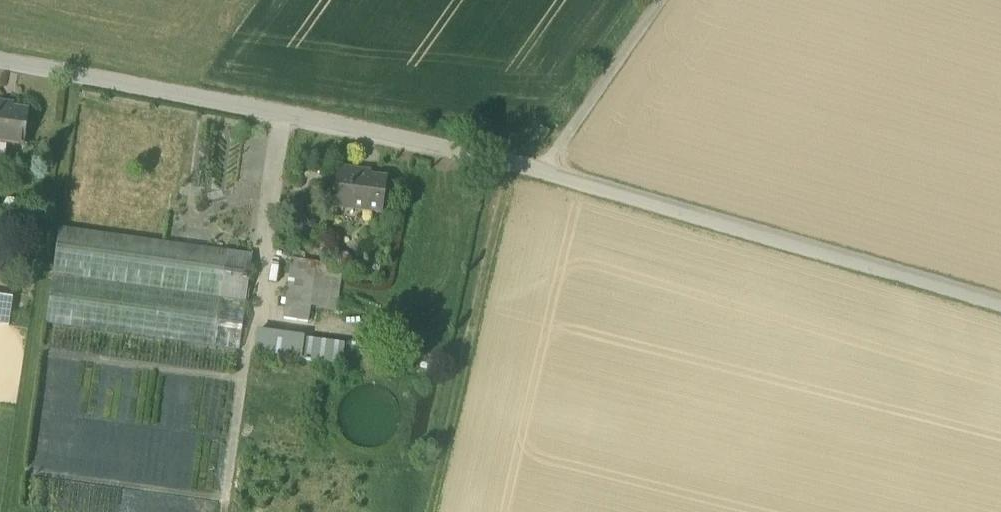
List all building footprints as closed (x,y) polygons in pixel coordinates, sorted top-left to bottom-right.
[(0,104),(0,143),(23,146),(28,112),(12,110),(12,106),(0,104)] [(550,131),(543,127),(537,136),(544,141),(550,131)] [(370,173),(338,169),(333,206),(382,213),(386,179),(370,177),(370,173)] [(252,254),(59,228),(46,324),(239,351),(252,254)] [(315,263),(291,259),(285,303),(310,306),(315,263)] [(340,267),(315,263),(310,306),(334,310),(340,267)] [(0,294),(0,326),(10,328),(14,296),(0,294)] [(307,321),(310,306),(285,303),(283,318),(307,321)] [(347,343),(259,329),(255,353),(343,366),(347,343)]
